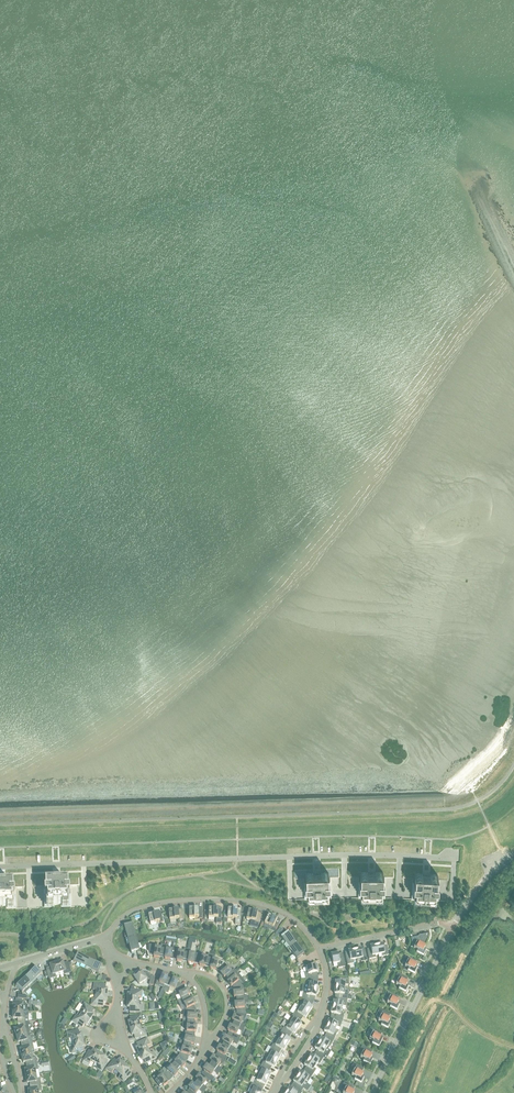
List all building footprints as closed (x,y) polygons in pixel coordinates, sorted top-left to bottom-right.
[(360,872),(360,873),(361,873),(361,880),(359,880),(359,886),(360,886),(360,885),(362,885),(362,894),(367,894),(367,896),(376,896),(376,894),(381,894),(381,885),(383,885),(383,886),(384,886),(384,880),(383,880),(383,873),(383,872),(375,872),(375,873),(376,873),(376,875),(368,875),(368,873),(368,872),(360,872)] [(313,895),(313,896),(322,896),(322,895),(327,894),(327,885),(329,885),(329,886),(330,886),(330,880),(328,880),(328,873),(329,873),(321,873),(321,875),(313,876),(313,874),(313,873),(305,873),(305,874),(306,874),(306,881),(305,881),(305,887),(306,887),(306,886),(308,886),(308,895),(313,895)] [(421,897),(429,898),(429,896),(435,896),(435,888),(437,888),(437,889),(438,889),(438,883),(437,883),(437,875),(438,875),(430,875),(431,875),(430,877),(422,877),(422,875),(423,875),(423,874),(415,874),(415,881),(414,881),(413,887),(414,887),(414,886),(416,886),(416,895),(421,896),(421,897)] [(62,903),(67,903),(67,894),(69,894),(69,895),(70,895),(69,889),(68,889),(68,882),(68,881),(60,882),(61,882),(61,884),(53,885),(53,882),(45,882),(45,883),(46,883),(46,890),(45,890),(45,896),(46,896),(45,895),(48,895),(48,904),(53,904),(53,905),(62,905),(62,903)] [(0,886),(0,907),(7,907),(7,905),(12,905),(12,896),(14,896),(14,897),(15,897),(14,891),(13,891),(13,884),(14,884),(14,883),(6,884),(6,886),(0,886)] [(189,909),(189,918),(199,918),(199,919),(202,919),(202,910),(199,910),(199,909),(189,909)] [(206,911),(206,914),(209,914),(208,918),(216,918),(216,924),(221,924),(222,910),(218,910),(218,909),(209,909),(209,911),(206,911)] [(228,909),(228,918),(235,919),(235,924),(240,925),(241,911),(238,911),(238,910),(228,909)] [(169,911),(170,920),(179,919),(179,920),(183,919),(182,910),(178,911),(178,910),(169,911)] [(248,910),(246,919),(252,921),(256,921),(255,926),(258,927),(259,923),(261,915),(258,914),(258,913),(248,910)] [(148,915),(150,924),(160,922),(160,923),(163,922),(161,913),(158,914),(158,913),(148,915)] [(265,924),(273,928),(273,929),(276,930),(280,922),(277,920),(277,919),(268,915),(265,924)] [(133,924),(124,926),(127,939),(136,937),(133,924)] [(288,932),(281,938),(289,948),(296,943),(288,932)] [(429,933),(429,932),(429,933),(420,935),(420,936),(419,937),(418,937),(411,938),(412,944),(415,946),(414,949),(418,951),(417,953),(416,952),(416,953),(422,956),(422,955),(423,955),(424,954),(425,954),(425,953),(426,950),(426,951),(424,950),(425,947),(423,947),(425,944),(426,944),(429,938),(429,937),(429,936),(430,935),(430,934),(429,933)] [(131,952),(140,950),(136,937),(127,939),(131,952)] [(296,943),(289,948),(297,959),(304,954),(296,943)] [(383,944),(377,945),(379,955),(382,954),(382,957),(389,955),(387,947),(383,948),(383,944)] [(159,956),(162,957),(164,945),(161,945),(160,949),(156,948),(156,945),(148,945),(149,954),(154,955),(154,958),(159,958),(159,956)] [(171,957),(174,958),(175,950),(172,950),(172,949),(171,951),(167,950),(168,946),(164,945),(162,957),(165,957),(165,959),(170,960),(171,957)] [(379,955),(377,945),(370,947),(371,950),(367,951),(369,959),(376,958),(375,955),(379,955)] [(357,959),(354,948),(353,948),(352,949),(351,950),(350,950),(350,951),(349,951),(349,953),(345,954),(348,965),(354,964),(353,960),(357,959)] [(355,948),(354,948),(357,959),(360,959),(361,962),(367,961),(365,950),(361,951),(361,949),(359,949),(359,948),(358,948),(357,948),(356,948),(355,948)] [(182,960),(185,961),(187,949),(184,949),(183,953),(179,952),(179,951),(175,950),(174,958),(177,958),(177,962),(182,962),(182,960)] [(194,961),(197,962),(199,954),(195,953),(195,955),(190,954),(191,950),(187,949),(185,961),(188,961),(188,963),(193,964),(194,961)] [(332,958),(333,964),(337,963),(338,968),(346,967),(343,954),(338,955),(338,953),(336,954),(336,953),(335,953),(334,953),(333,953),(332,953),(331,953),(330,954),(332,958)] [(102,965),(78,954),(74,962),(98,973),(102,965)] [(205,965),(208,966),(211,955),(208,954),(207,958),(202,957),(203,955),(199,954),(197,962),(200,963),(199,966),(204,967),(205,965)] [(216,967),(220,969),(225,962),(218,960),(218,962),(213,960),(215,956),(211,955),(208,966),(211,967),(210,969),(215,971),(216,967)] [(408,971),(413,974),(414,974),(414,973),(415,973),(415,972),(416,972),(416,971),(417,968),(417,969),(415,968),(416,966),(415,965),(416,961),(406,956),(403,962),(407,964),(405,967),(403,970),(408,973),(408,972),(408,971)] [(63,962),(56,963),(59,973),(63,972),(64,975),(71,973),(68,962),(63,963),(63,962)] [(226,977),(228,979),(237,972),(234,969),(232,971),(231,972),(228,968),(229,967),(225,962),(220,969),(223,972),(221,974),(224,978),(226,977)] [(47,971),(48,975),(49,979),(56,977),(55,974),(59,973),(56,963),(50,965),(51,967),(46,969),(47,971)] [(304,973),(305,979),(317,979),(316,973),(318,972),(317,971),(318,971),(318,970),(318,969),(318,968),(318,967),(318,966),(317,965),(317,964),(317,965),(313,966),(307,968),(307,972),(304,973)] [(35,967),(16,986),(23,993),(42,974),(35,967)] [(139,984),(147,979),(150,980),(149,985),(153,986),(155,977),(151,976),(150,974),(145,973),(143,974),(142,972),(134,977),(139,984)] [(234,985),(236,988),(244,985),(243,984),(245,982),(237,972),(228,979),(229,981),(228,983),(231,987),(234,985)] [(407,989),(408,987),(406,986),(407,984),(406,983),(408,979),(397,974),(394,980),(398,982),(396,985),(400,987),(399,989),(398,989),(404,992),(405,992),(406,991),(407,989)] [(158,977),(156,984),(159,985),(158,986),(163,987),(162,991),(164,992),(165,991),(170,980),(167,979),(168,977),(163,975),(162,978),(158,977)] [(333,987),(333,988),(345,989),(345,985),(348,985),(349,979),(338,978),(337,982),(335,982),(335,983),(334,984),(334,985),(334,986),(333,987)] [(174,991),(176,993),(182,987),(177,984),(178,981),(173,979),(173,981),(170,980),(165,991),(168,992),(170,988),(174,990),(174,991)] [(303,985),(303,988),(307,989),(319,991),(319,989),(319,988),(318,986),(318,985),(316,984),(317,979),(305,979),(304,985),(303,985)] [(97,991),(97,995),(106,996),(107,989),(105,989),(106,985),(94,984),(94,990),(97,991)] [(236,998),(237,1001),(248,1000),(248,996),(245,997),(243,997),(243,992),(244,992),(244,985),(236,988),(237,993),(234,993),(234,998),(236,998)] [(177,1001),(179,1004),(189,999),(188,996),(190,995),(187,990),(185,992),(182,987),(176,993),(178,995),(179,994),(181,999),(177,1001)] [(303,988),(302,992),(303,992),(302,999),(303,999),(312,1001),(313,1002),(314,997),(316,997),(316,995),(317,996),(318,994),(318,993),(319,991),(307,989),(303,988)] [(345,989),(333,988),(333,989),(333,990),(333,991),(334,992),(334,993),(334,992),(335,992),(335,994),(337,994),(336,998),(348,1000),(351,1000),(352,996),(348,996),(348,992),(348,989),(345,989)] [(128,994),(128,1001),(138,1002),(138,997),(141,998),(142,991),(130,991),(130,994),(128,994)] [(387,1004),(389,1004),(391,1005),(390,1007),(395,1010),(396,1010),(397,1010),(397,1009),(398,1008),(399,1005),(397,1005),(399,1002),(397,1001),(398,998),(388,993),(385,999),(389,1000),(387,1004)] [(106,996),(97,995),(96,999),(93,998),(92,1005),(103,1006),(104,1003),(106,1003),(106,996)] [(331,1006),(331,1007),(342,1009),(342,1006),(346,1007),(348,1000),(336,998),(336,1002),(334,1001),(333,1003),(332,1003),(332,1004),(331,1005),(331,1006)] [(185,1010),(186,1012),(194,1011),(192,1006),(195,1005),(192,1000),(191,1001),(189,999),(179,1004),(180,1007),(184,1005),(186,1009),(185,1010)] [(303,1005),(301,1008),(309,1013),(312,1008),(309,1006),(312,1001),(303,999),(300,1004),(303,1005)] [(238,1009),(239,1013),(247,1015),(246,1008),(244,1008),(244,1003),(246,1003),(249,1003),(248,1000),(237,1001),(237,1004),(235,1004),(235,1009),(238,1009)] [(15,1001),(15,1005),(13,1005),(13,1012),(23,1012),(23,1008),(25,1008),(25,1001),(15,1001)] [(138,1002),(128,1001),(128,1008),(130,1008),(129,1012),(141,1012),(141,1006),(137,1006),(138,1002)] [(85,1004),(79,1012),(90,1020),(94,1015),(92,1014),(94,1010),(85,1004)] [(301,1008),(298,1006),(296,1008),(297,1009),(293,1014),(300,1019),(302,1016),(306,1018),(309,1013),(301,1008)] [(332,1018),(334,1018),(343,1021),(344,1014),(341,1013),(342,1009),(331,1007),(330,1008),(330,1009),(330,1010),(330,1011),(331,1012),(331,1014),(333,1014),(332,1018)] [(390,1015),(389,1014),(379,1010),(376,1016),(380,1018),(378,1022),(382,1024),(381,1025),(381,1026),(386,1028),(387,1028),(388,1028),(389,1027),(389,1026),(390,1024),(388,1023),(390,1020),(388,1019),(390,1015)] [(183,1020),(183,1023),(194,1024),(195,1021),(197,1021),(197,1016),(194,1016),(194,1011),(186,1012),(183,1013),(183,1015),(184,1015),(184,1020),(183,1020)] [(17,1019),(17,1024),(25,1023),(25,1015),(23,1015),(23,1012),(13,1012),(13,1018),(17,1019)] [(90,1020),(79,1012),(73,1021),(82,1028),(84,1025),(86,1026),(90,1020)] [(234,1022),(233,1024),(244,1029),(245,1026),(241,1024),(243,1020),(244,1020),(247,1015),(239,1013),(237,1017),(234,1016),(232,1021),(234,1022)] [(293,1014),(288,1022),(290,1024),(298,1030),(301,1024),(298,1022),(300,1019),(293,1014)] [(143,1015),(141,1015),(130,1018),(131,1022),(129,1022),(130,1029),(140,1027),(139,1023),(145,1021),(146,1019),(145,1016),(143,1015)] [(329,1020),(326,1026),(335,1030),(337,1027),(340,1028),(343,1021),(334,1018),(332,1022),(329,1020)] [(15,1030),(17,1036),(29,1032),(30,1032),(29,1026),(30,1026),(29,1022),(25,1023),(17,1024),(19,1029),(15,1030)] [(185,1031),(185,1034),(192,1036),(193,1032),(196,1032),(196,1027),(194,1027),(194,1024),(183,1023),(182,1027),(187,1027),(187,1031),(185,1031)] [(230,1026),(228,1031),(231,1032),(229,1036),(239,1040),(244,1029),(233,1024),(232,1027),(230,1026)] [(286,1025),(282,1031),(289,1035),(291,1032),(294,1035),(298,1030),(290,1024),(288,1026),(286,1025)] [(328,1033),(326,1037),(334,1041),(337,1034),(338,1032),(339,1031),(335,1030),(326,1026),(324,1032),(328,1033)] [(140,1027),(130,1029),(132,1036),(134,1035),(135,1039),(146,1036),(144,1030),(141,1031),(140,1027)] [(370,1028),(367,1035),(371,1037),(369,1040),(373,1042),(373,1044),(372,1043),(372,1044),(378,1047),(378,1046),(379,1046),(380,1045),(380,1044),(383,1039),(380,1038),(382,1033),(370,1028)] [(70,1043),(73,1043),(83,1040),(81,1034),(79,1034),(79,1031),(67,1033),(70,1043)] [(280,1038),(279,1041),(287,1046),(290,1040),(287,1038),(289,1035),(282,1031),(278,1036),(280,1038)] [(20,1042),(21,1046),(32,1043),(29,1032),(17,1036),(18,1042),(20,1042)] [(180,1041),(179,1044),(190,1047),(191,1044),(193,1045),(195,1040),(191,1039),(192,1036),(185,1034),(184,1037),(186,1038),(184,1042),(180,1041)] [(224,1043),(223,1045),(233,1051),(235,1048),(231,1046),(233,1042),(237,1044),(239,1040),(229,1036),(228,1039),(225,1037),(222,1042),(224,1043)] [(321,1038),(318,1044),(326,1048),(328,1046),(330,1047),(333,1042),(336,1044),(337,1042),(334,1041),(326,1037),(325,1040),(321,1038)] [(136,1048),(139,1055),(148,1050),(146,1047),(150,1045),(147,1039),(136,1044),(138,1048),(136,1048)] [(83,1040),(73,1043),(74,1046),(71,1047),(72,1054),(83,1051),(82,1047),(84,1047),(83,1040)] [(275,1042),(271,1048),(278,1052),(280,1049),(284,1051),(287,1046),(279,1041),(277,1043),(275,1042)] [(20,1050),(22,1056),(31,1054),(30,1050),(34,1049),(32,1043),(21,1046),(22,1049),(20,1050)] [(180,1053),(179,1055),(186,1059),(187,1055),(190,1056),(192,1051),(189,1050),(190,1047),(179,1044),(178,1047),(183,1049),(181,1053),(180,1053)] [(318,1044),(315,1049),(318,1051),(316,1054),(324,1059),(326,1060),(331,1051),(326,1048),(318,1044)] [(220,1053),(218,1056),(225,1061),(227,1057),(225,1056),(227,1052),(231,1054),(233,1051),(223,1045),(221,1048),(219,1047),(217,1051),(220,1053)] [(372,1062),(373,1060),(371,1059),(372,1057),(370,1056),(372,1051),(362,1046),(359,1053),(362,1055),(360,1058),(365,1060),(364,1062),(363,1062),(369,1065),(369,1064),(370,1064),(371,1064),(372,1062)] [(270,1055),(268,1058),(277,1063),(280,1057),(276,1055),(278,1052),(271,1048),(268,1054),(270,1055)] [(148,1050),(139,1055),(142,1061),(144,1060),(146,1063),(156,1058),(153,1052),(150,1054),(148,1050)] [(91,1061),(95,1063),(99,1054),(93,1051),(93,1053),(89,1051),(84,1061),(89,1064),(91,1061)] [(25,1062),(26,1066),(37,1064),(36,1057),(32,1058),(31,1054),(22,1056),(23,1063),(25,1062)] [(99,1054),(95,1063),(98,1065),(97,1068),(102,1071),(108,1061),(104,1059),(105,1057),(99,1054)] [(311,1055),(308,1060),(316,1066),(318,1063),(320,1064),(323,1059),(316,1054),(314,1057),(311,1055)] [(172,1059),(169,1062),(178,1070),(180,1067),(182,1069),(185,1065),(183,1063),(186,1059),(179,1055),(177,1058),(178,1059),(175,1062),(172,1059)] [(212,1062),(210,1065),(220,1072),(222,1069),(218,1066),(221,1063),(223,1064),(225,1061),(218,1056),(216,1059),(213,1057),(210,1061),(212,1062)] [(265,1060),(261,1066),(269,1069),(270,1066),(274,1068),(277,1063),(268,1058),(267,1061),(265,1060)] [(115,1070),(118,1072),(124,1065),(119,1061),(118,1062),(115,1060),(107,1068),(112,1073),(115,1070)] [(308,1068),(306,1071),(313,1075),(316,1070),(314,1068),(316,1066),(308,1060),(304,1066),(308,1068)] [(169,1062),(162,1071),(164,1073),(169,1078),(172,1075),(175,1077),(178,1073),(176,1072),(178,1070),(169,1062)] [(363,1080),(364,1078),(362,1077),(363,1075),(361,1074),(364,1069),(354,1063),(350,1071),(353,1073),(352,1076),(356,1078),(355,1080),(354,1080),(360,1083),(361,1083),(361,1082),(362,1082),(363,1080)] [(25,1070),(26,1077),(36,1075),(35,1071),(39,1070),(37,1064),(26,1066),(27,1070),(25,1070)] [(124,1065),(118,1072),(121,1075),(119,1078),(123,1082),(131,1073),(128,1071),(129,1069),(124,1065)] [(206,1072),(204,1075),(210,1080),(212,1081),(214,1078),(211,1076),(214,1072),(218,1075),(220,1072),(210,1065),(208,1067),(207,1066),(203,1070),(206,1072)] [(261,1073),(259,1076),(268,1080),(271,1074),(267,1073),(269,1069),(261,1066),(258,1072),(261,1073)] [(300,1072),(297,1077),(307,1084),(313,1075),(306,1071),(304,1074),(300,1072)] [(169,1078),(164,1073),(161,1075),(162,1076),(158,1079),(155,1075),(153,1077),(160,1087),(162,1085),(163,1087),(168,1084),(166,1081),(169,1078)] [(29,1083),(30,1087),(41,1085),(40,1078),(36,1079),(36,1075),(26,1077),(27,1083),(29,1083)] [(198,1081),(196,1083),(205,1091),(207,1088),(203,1085),(206,1082),(208,1083),(210,1080),(204,1075),(202,1078),(199,1076),(196,1080),(198,1081)] [(256,1078),(253,1083),(260,1087),(262,1084),(265,1086),(268,1080),(259,1076),(258,1079),(256,1078)] [(297,1084),(295,1087),(301,1092),(304,1089),(307,1092),(311,1086),(307,1084),(297,1077),(293,1082),(297,1084)] [(352,1092),(355,1087),(345,1082),(341,1089),(344,1091),(343,1092),(354,1092),(352,1092)] [(189,1092),(197,1092),(199,1091),(202,1092),(203,1092),(205,1091),(196,1083),(194,1086),(192,1084),(189,1088),(191,1090),(189,1092)] [(251,1092),(262,1092),(260,1091),(262,1088),(260,1087),(253,1083),(252,1083),(249,1089),(252,1090),(251,1092)] [(29,1092),(38,1092),(42,1091),(41,1085),(30,1087),(30,1090),(28,1091),(29,1092)]
